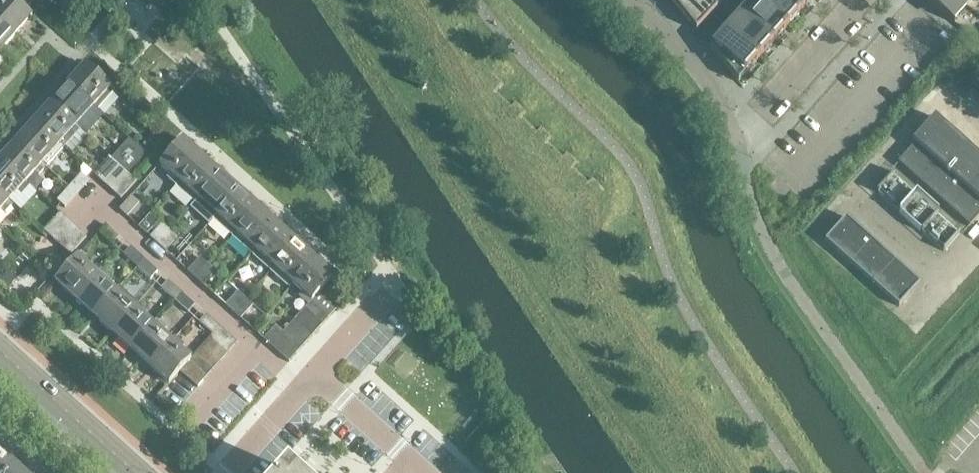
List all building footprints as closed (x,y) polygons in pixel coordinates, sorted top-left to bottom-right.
[(15,35),(33,15),(16,0),(1,0),(0,1),(0,21),(15,35)] [(696,31),(717,8),(708,0),(671,0),(696,31)] [(786,28),(755,0),(741,16),(773,44),(786,28)] [(785,0),(755,0),(786,28),(800,13),(785,0)] [(800,13),(812,0),(785,0),(800,13)] [(966,5),(960,0),(928,0),(952,21),(966,5)] [(773,44),(741,16),(728,31),(759,59),(773,44)] [(15,35),(0,21),(0,52),(15,35)] [(759,59),(728,31),(711,49),(738,82),(759,59)] [(86,63),(85,64),(69,83),(98,109),(116,90),(86,63)] [(98,109),(69,83),(52,102),(81,128),(82,127),(78,123),(86,114),(90,118),(98,109)] [(81,128),(52,102),(35,121),(64,147),(81,128)] [(978,215),(978,158),(934,117),(912,142),(914,143),(898,163),(969,226),(978,215)] [(64,147),(35,121),(18,139),(47,166),(64,147)] [(47,166),(18,139),(1,158),(30,185),(31,184),(27,180),(35,171),(39,175),(47,166)] [(202,156),(183,139),(160,164),(171,173),(167,178),(176,186),(202,156)] [(96,161),(102,166),(95,173),(104,182),(120,164),(110,156),(110,157),(104,152),(96,161)] [(194,203),(221,173),(202,156),(176,186),(177,187),(186,195),(194,203)] [(1,158),(0,159),(0,192),(13,204),(14,203),(10,199),(18,190),(23,194),(30,185),(1,158)] [(120,164),(104,182),(113,190),(129,172),(120,164)] [(897,201),(907,178),(890,171),(881,194),(897,201)] [(89,180),(89,179),(81,172),(69,186),(77,193),(89,180)] [(129,172),(113,190),(122,198),(137,180),(129,172)] [(240,190),(221,173),(194,203),(196,204),(200,199),(208,207),(204,211),(214,219),(240,190)] [(77,193),(69,186),(57,198),(66,206),(77,193)] [(259,207),(240,190),(214,219),(223,228),(232,237),(259,207)] [(0,192),(0,210),(1,209),(5,212),(13,204),(0,192)] [(131,196),(119,209),(126,217),(139,203),(131,196)] [(278,224),(259,207),(232,237),(233,237),(237,233),(246,241),(242,246),(251,254),(278,224)] [(60,212),(44,230),(53,238),(69,220),(60,212)] [(920,283),(846,217),(825,241),(899,307),(920,283)] [(53,238),(62,246),(78,228),(69,220),(53,238)] [(157,244),(170,230),(162,223),(149,237),(157,244)] [(112,245),(119,237),(105,224),(98,232),(112,245)] [(297,241),(278,224),(251,254),(252,254),(256,250),(265,258),(261,263),(270,271),(297,241)] [(87,237),(78,228),(62,246),(71,254),(87,237)] [(157,244),(165,251),(177,237),(170,230),(157,244)] [(316,258),(297,241),(270,271),(271,271),(275,267),(283,275),(280,279),(289,287),(316,258)] [(137,267),(144,259),(130,246),(123,254),(137,267)] [(91,260),(82,251),(55,281),(75,298),(101,269),(100,268),(97,272),(87,264),(91,260)] [(195,278),(208,264),(199,257),(187,271),(195,278)] [(335,276),(316,258),(289,287),(299,296),(308,304),(309,305),(312,302),(320,293),(335,276)] [(150,279),(157,271),(144,259),(137,267),(150,279)] [(195,278),(202,285),(215,271),(208,264),(195,278)] [(110,277),(101,269),(75,298),(94,315),(120,286),(119,285),(116,289),(106,281),(110,277)] [(9,289),(17,279),(10,272),(1,282),(9,289)] [(175,301),(182,293),(168,280),(161,288),(175,301)] [(125,298),(129,294),(120,286),(94,315),(112,332),(139,303),(138,302),(134,306),(125,298)] [(233,312),(245,298),(237,291),(225,305),(233,312)] [(188,312),(195,305),(182,293),(175,301),(188,312)] [(337,308),(320,293),(312,302),(329,317),(337,308)] [(233,312),(240,319),(252,305),(245,298),(233,312)] [(329,317),(312,302),(309,305),(308,304),(303,310),(321,326),(329,317)] [(148,311),(139,303),(112,332),(131,349),(158,320),(157,319),(153,323),(144,315),(148,311)] [(321,326),(303,310),(295,319),(312,336),(321,326)] [(220,326),(219,327),(206,315),(199,322),(212,334),(212,335),(230,351),(238,343),(220,326)] [(312,336),(295,319),(287,328),(305,344),(312,336)] [(158,320),(131,349),(150,366),(164,351),(176,337),(175,336),(171,340),(163,332),(167,328),(158,320)] [(279,337),(283,332),(276,326),(263,339),(271,346),(289,362),(297,353),(279,337)] [(305,344),(287,328),(283,332),(279,337),(297,353),(305,344)] [(230,351),(212,335),(204,344),(222,361),(230,351)] [(176,337),(164,351),(150,366),(170,384),(181,371),(189,362),(192,358),(182,349),(185,345),(176,337)] [(222,361),(204,344),(195,353),(214,370),(222,361)] [(214,370),(195,353),(192,358),(189,362),(206,378),(214,370)] [(206,378),(189,362),(181,371),(198,387),(206,378)] [(0,449),(0,472),(10,472),(17,465),(0,449)] [(17,465),(10,472),(26,472),(17,465)]
